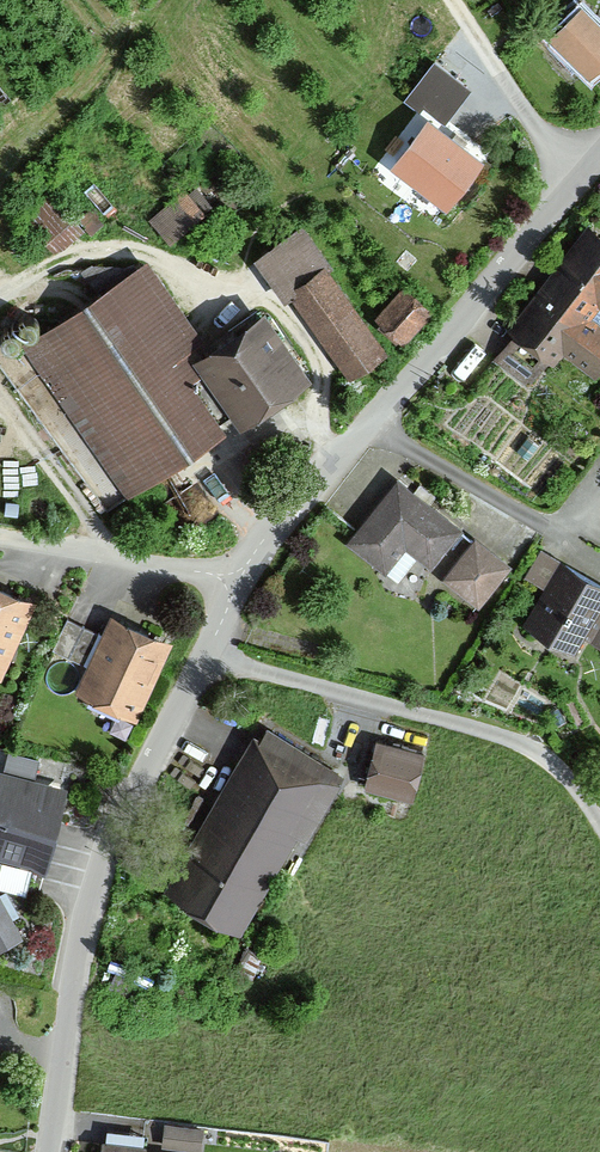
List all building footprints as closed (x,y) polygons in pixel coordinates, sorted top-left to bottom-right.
[(590,84),(599,74),(599,25),(584,10),(550,46),(590,84)] [(452,197),(488,145),(427,103),(390,155),(452,197)] [(61,246),(88,216),(54,186),(27,217),(61,246)] [(152,224),(175,249),(199,227),(177,202),(152,224)] [(589,231),(507,334),(514,339),(493,366),(528,394),(550,365),(557,371),(566,359),(597,384),(599,380),(599,329),(591,322),(599,310),(599,240),(589,231)] [(383,359),(299,233),(256,264),(287,308),(291,305),(347,385),(383,359)] [(208,350),(148,265),(22,354),(128,503),(225,434),(179,370),(208,350)] [(434,314),(405,293),(380,326),(409,348),(434,314)] [(314,383),(266,317),(197,365),(245,432),(314,383)] [(387,577),(405,553),(432,573),(462,535),(396,484),(347,547),(387,577)] [(511,568),(474,542),(443,585),(479,611),(511,568)] [(542,551),(525,580),(543,590),(524,623),(576,653),(585,637),(599,645),(599,583),(542,551)] [(37,605),(0,590),(0,681),(5,683),(37,605)] [(55,646),(84,658),(98,625),(69,613),(55,646)] [(173,648),(111,620),(77,696),(138,724),(173,648)] [(345,786),(252,735),(164,896),(243,939),(297,841),(311,848),(345,786)] [(425,755),(376,746),(367,794),(416,803),(425,755)] [(66,791),(0,776),(0,864),(46,874),(66,791)] [(6,912),(0,916),(0,956),(23,944),(6,912)] [(165,1128),(162,1151),(170,1151),(201,1151),(203,1132),(165,1128)]
